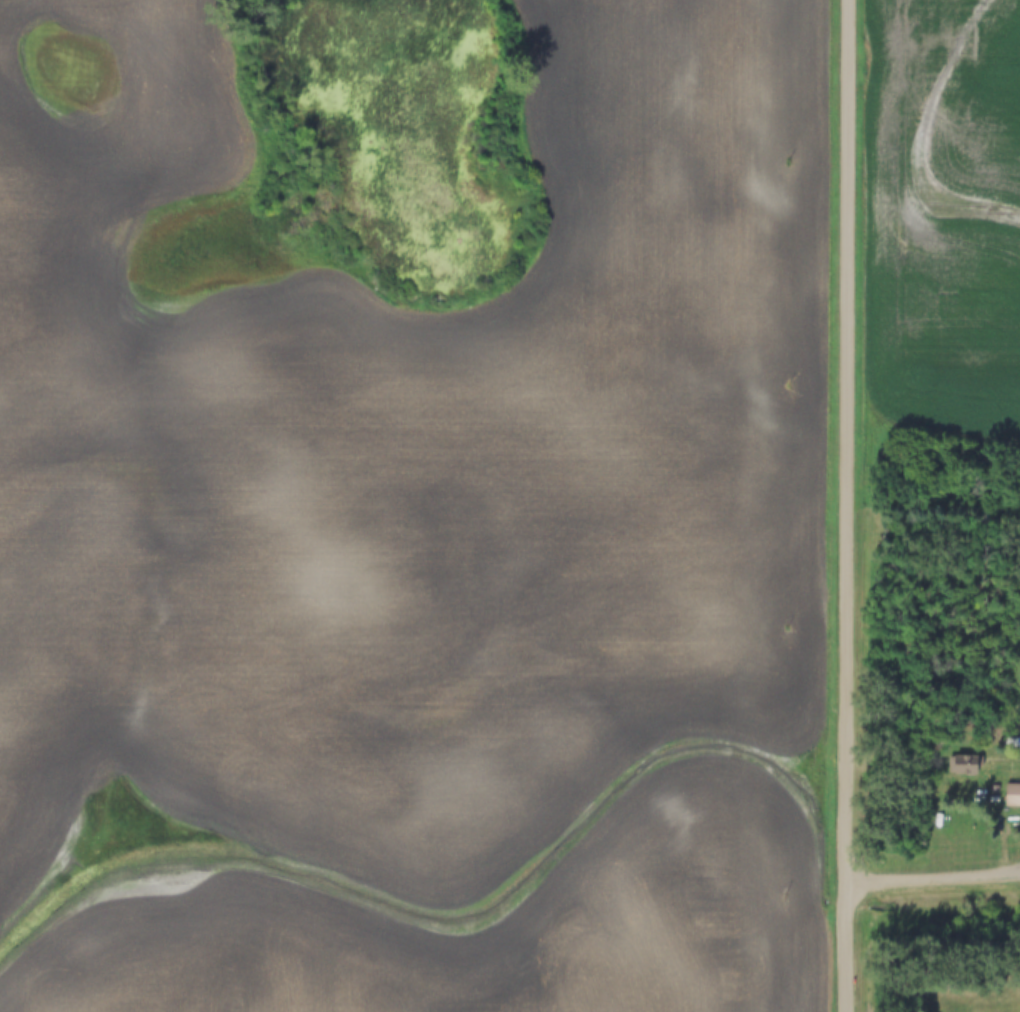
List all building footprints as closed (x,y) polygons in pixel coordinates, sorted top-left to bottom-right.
[(952,776),(982,776),(982,756),(952,756),(952,776)] [(1006,784),(1006,807),(1019,807),(1019,784),(1006,784)]
